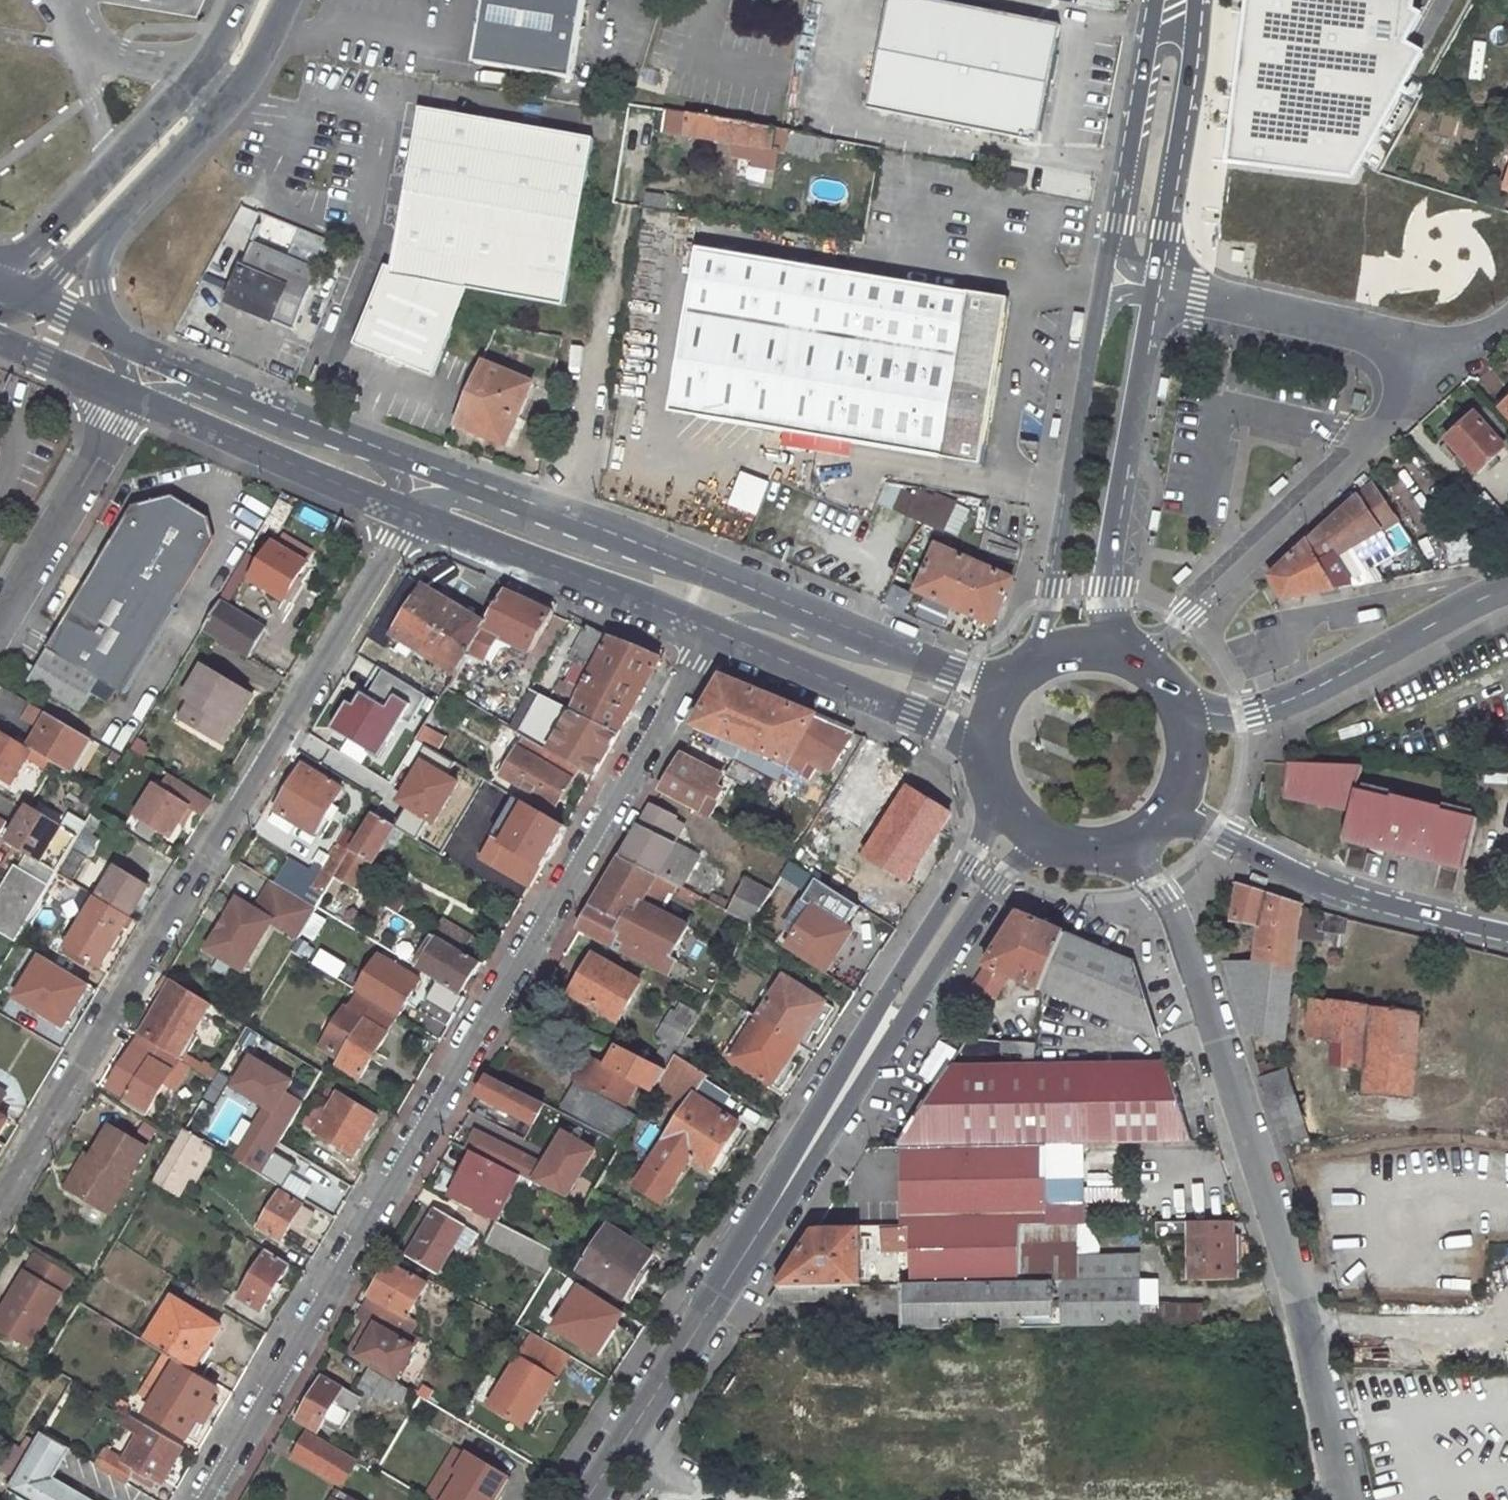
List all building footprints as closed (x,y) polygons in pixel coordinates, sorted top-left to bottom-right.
[(583,0),(478,0),(474,12),(473,23),(473,33),(474,41),(477,42),(474,65),(571,80),(583,0)] [(938,0),(884,0),(865,108),(1036,139),(1059,22),(938,0)] [(1223,161),(1353,176),(1421,54),(1405,43),(1422,14),(1413,9),(1414,0),(1245,0),(1223,161)] [(663,109),(659,132),(735,144),(733,152),(754,155),(755,149),(769,151),(770,147),(774,148),(776,140),(782,141),(782,149),(817,154),(818,148),(833,150),(835,141),(782,131),(663,109)] [(468,291),(562,307),(591,140),(419,110),(390,269),(382,266),(348,344),(429,379),(468,291)] [(1025,177),(996,171),(994,187),(1021,193),(1025,177)] [(641,209),(672,214),(674,198),(643,193),(641,209)] [(220,303),(288,331),(312,272),(245,244),(220,303)] [(667,414),(781,433),(977,465),(981,444),(974,443),(997,299),(694,249),(667,414)] [(1004,300),(997,299),(974,443),(981,444),(1004,300)] [(517,417),(532,383),(479,362),(452,424),(481,436),(484,429),(504,437),(513,416),(517,417)] [(1474,409),(1507,446),(1507,448),(1507,432),(1481,403),(1474,409)] [(1502,463),(1496,456),(1507,446),(1474,409),(1461,422),(1444,436),(1478,473),(1488,464),(1495,470),(1502,463)] [(1350,588),(1346,576),(1336,555),(1398,517),(1374,480),(1304,543),(1268,576),(1282,600),(1350,588)] [(915,493),(912,500),(899,494),(893,509),(906,514),(905,517),(942,533),(954,504),(933,495),(931,500),(915,493)] [(110,549),(43,657),(93,689),(121,706),(211,555),(205,532),(172,511),(151,515),(143,528),(134,529),(119,554),(110,549)] [(309,568),(277,546),(252,582),(285,603),(300,581),(309,568)] [(935,546),(916,592),(991,625),(1011,579),(935,546)] [(300,581),(285,603),(294,609),(309,587),(300,581)] [(527,660),(552,619),(503,597),(482,633),(466,658),(490,670),(504,649),(527,660)] [(482,633),(423,600),(400,641),(456,674),(466,658),(482,633)] [(252,660),(268,633),(222,607),(207,632),(252,660)] [(608,643),(583,633),(567,663),(591,675),(608,643)] [(617,737),(660,663),(608,643),(591,675),(570,713),(617,737)] [(23,689),(74,721),(93,689),(43,657),(23,689)] [(247,695),(203,668),(195,682),(239,708),(247,695)] [(374,709),(394,694),(381,678),(362,693),(374,709)] [(239,708),(195,682),(185,698),(188,700),(201,708),(192,725),(214,739),(225,723),(229,725),(239,708)] [(778,786),(794,757),(814,722),(720,684),(694,728),(696,729),(746,751),(743,756),(741,761),(738,766),(778,786)] [(570,713),(530,691),(507,733),(523,742),(575,773),(590,782),(617,737),(570,713)] [(389,696),(380,711),(353,694),(329,732),(373,759),(406,707),(389,696)] [(247,695),(239,708),(243,712),(252,698),(247,695)] [(192,725),(201,708),(188,700),(178,717),(192,725)] [(225,723),(214,739),(224,744),(243,712),(239,708),(229,725),(225,723)] [(68,777),(86,747),(35,716),(24,734),(30,737),(23,749),(68,777)] [(794,757),(828,778),(852,738),(814,722),(794,757)] [(417,739),(439,747),(443,736),(421,728),(417,739)] [(693,734),(743,756),(746,751),(696,729),(693,734)] [(24,734),(17,746),(23,749),(30,737),(24,734)] [(738,766),(741,761),(692,736),(689,741),(732,763),(738,766)] [(828,778),(838,784),(863,743),(852,738),(828,778)] [(501,779),(554,810),(575,773),(523,742),(501,779)] [(443,777),(450,765),(419,747),(386,804),(429,829),(455,784),(443,777)] [(0,750),(0,772),(16,781),(25,765),(0,750)] [(658,795),(695,814),(704,819),(719,793),(717,792),(710,789),(717,776),(681,756),(658,795)] [(1364,765),(1290,762),(1286,795),(1352,809),(1344,840),(1466,869),(1479,817),(1444,810),(1445,806),(1394,794),(1393,797),(1358,789),(1364,765)] [(732,763),(723,778),(767,802),(778,786),(738,766),(732,763)] [(340,795),(300,771),(266,826),(286,838),(292,827),(312,839),(322,823),(329,827),(337,814),(330,811),(340,795)] [(180,823),(188,810),(193,812),(202,818),(211,802),(168,778),(160,792),(153,788),(136,818),(171,839),(180,823)] [(946,819),(906,794),(866,858),(905,883),(946,819)] [(666,886),(681,856),(659,844),(673,819),(651,806),(619,861),(655,880),(666,886)] [(184,825),(193,812),(188,810),(180,823),(184,825)] [(523,810),(501,848),(514,854),(504,869),(530,885),(561,833),(523,810)] [(25,857),(56,876),(77,842),(44,822),(28,811),(6,846),(25,857)] [(363,867),(368,870),(391,831),(369,819),(346,858),(331,882),(348,891),(363,867)] [(333,850),(327,860),(320,855),(313,868),(320,873),(308,892),(314,896),(308,907),(314,911),(331,882),(346,858),(333,850)] [(72,856),(59,877),(70,884),(83,862),(72,856)] [(15,873),(45,890),(53,877),(54,879),(56,876),(25,857),(15,873)] [(659,977),(691,915),(663,900),(652,918),(638,910),(655,880),(619,861),(577,933),(659,977)] [(11,871),(0,890),(0,939),(10,945),(45,890),(15,873),(11,871)] [(144,892),(110,873),(93,901),(127,921),(144,892)] [(725,913),(750,926),(768,892),(743,879),(725,913)] [(235,902),(223,922),(216,932),(205,951),(239,972),(268,924),(296,940),(314,911),(308,907),(269,884),(252,913),(235,902)] [(1225,965),(1245,1032),(1288,1039),(1298,938),(1342,946),(1347,918),(1303,908),(1303,905),(1240,884),(1235,915),(1261,921),(1256,963),(1225,965)] [(63,953),(96,973),(127,921),(93,901),(63,953)] [(850,935),(811,911),(785,953),(823,978),(850,935)] [(994,1004),(1007,985),(1041,997),(1067,940),(1019,920),(971,995),(994,1004)] [(466,942),(438,927),(430,940),(434,943),(457,957),(466,942)] [(1075,1011),(1157,1043),(1136,969),(1067,940),(1041,997),(1063,1006),(1075,1011)] [(456,997),(474,967),(457,957),(434,943),(417,973),(456,997)] [(94,987),(41,955),(14,999),(67,1031),(94,987)] [(395,1020),(416,985),(375,961),(354,996),(373,1007),(395,1020)] [(638,986),(593,962),(571,1002),(615,1026),(638,986)] [(210,1010),(172,988),(161,981),(153,995),(163,1002),(138,1041),(176,1065),(180,1058),(210,1010)] [(820,1008),(782,984),(755,1024),(794,1048),(803,1034),(820,1008)] [(353,996),(343,1013),(362,1025),(373,1007),(354,996),(353,996)] [(1358,1096),(1411,1100),(1418,1010),(1304,1002),(1301,1041),(1325,1043),(1323,1070),(1360,1072),(1358,1096)] [(1061,1012),(1073,1016),(1075,1011),(1063,1006),(1061,1012)] [(335,1069),(357,1082),(395,1020),(373,1007),(362,1025),(343,1013),(340,1011),(317,1051),(338,1064),(335,1069)] [(827,1013),(820,1008),(803,1034),(810,1039),(827,1013)] [(692,1027),(667,1013),(660,1025),(685,1038),(692,1027)] [(729,1064),(768,1089),(794,1048),(755,1024),(729,1064)] [(660,1025),(654,1037),(678,1050),(685,1038),(660,1025)] [(176,1065),(137,1041),(106,1090),(125,1102),(122,1107),(142,1120),(176,1065)] [(582,1053),(569,1078),(626,1110),(638,1087),(652,1094),(660,1082),(665,1071),(613,1043),(603,1062),(582,1053)] [(1021,1059),(1022,1069),(1033,1069),(1036,1049),(1001,1048),(1000,1058),(1021,1059)] [(300,1080),(254,1053),(233,1088),(266,1107),(279,1115),(292,1094),(300,1080)] [(693,1092),(708,1075),(674,1055),(665,1071),(660,1082),(693,1092)] [(1256,1064),(1288,1157),(1313,1149),(1288,1069),(1286,1070),(1283,1059),(1267,1065),(1266,1061),(1256,1064)] [(784,1063),(768,1089),(774,1093),(791,1067),(784,1063)] [(1192,1145),(1166,1065),(1033,1069),(1022,1069),(951,1072),(899,1152),(1039,1149),(1064,1148),(1192,1145)] [(474,1097),(532,1126),(545,1104),(484,1074),(474,1097)] [(743,1123),(693,1092),(630,1187),(661,1207),(691,1163),(709,1175),(743,1123)] [(305,1102),(292,1094),(279,1115),(266,1107),(235,1158),(262,1174),(305,1102)] [(350,1158),(372,1120),(334,1097),(327,1108),(316,1101),(300,1129),(350,1158)] [(144,1151),(107,1128),(87,1161),(67,1194),(105,1217),(144,1151)] [(464,1148),(468,1150),(519,1176),(530,1182),(540,1162),(474,1129),(464,1148)] [(596,1150),(561,1129),(540,1162),(530,1182),(565,1201),(596,1150)] [(197,1145),(181,1136),(152,1187),(167,1197),(197,1145)] [(1041,1210),(1068,1210),(1064,1148),(1039,1149),(1041,1210)] [(1041,1210),(1039,1149),(899,1152),(903,1233),(910,1233),(1016,1230),(1042,1229),(1041,1210)] [(468,1150),(444,1197),(495,1223),(519,1176),(468,1150)] [(60,1190),(67,1194),(87,1161),(81,1156),(60,1190)] [(307,1205),(282,1190),(258,1229),(284,1245),(307,1205)] [(476,1239),(432,1214),(405,1260),(434,1277),(451,1246),(467,1255),(476,1239)] [(655,1253),(606,1222),(573,1271),(622,1303),(655,1253)] [(495,1223),(485,1244),(546,1275),(557,1254),(495,1223)] [(1233,1283),(1230,1239),(1230,1225),(1152,1227),(1152,1237),(1154,1243),(1185,1242),(1188,1284),(1233,1283)] [(1042,1229),(1016,1230),(1018,1287),(1134,1285),(1134,1261),(1097,1262),(1097,1250),(1085,1228),(1042,1229)] [(910,1255),(910,1289),(1018,1287),(1016,1230),(910,1233),(910,1255)] [(860,1290),(859,1234),(859,1232),(815,1234),(776,1292),(841,1291),(860,1290)] [(878,1234),(879,1256),(910,1255),(910,1233),(903,1233),(878,1234)] [(236,1302),(263,1319),(296,1267),(268,1250),(236,1302)] [(35,1256),(0,1314),(0,1335),(25,1351),(69,1277),(35,1256)] [(364,1296),(406,1320),(427,1285),(385,1261),(364,1296)] [(625,1314),(576,1284),(548,1329),(597,1359),(625,1314)] [(1200,1331),(1198,1309),(1151,1310),(1149,1284),(1134,1285),(1135,1332),(1200,1331)] [(1135,1332),(1134,1285),(1018,1287),(910,1289),(900,1289),(900,1337),(971,1335),(971,1324),(1000,1324),(1000,1335),(1135,1332)] [(767,1307),(841,1307),(841,1291),(776,1292),(767,1307)] [(218,1331),(171,1303),(145,1347),(173,1364),(188,1373),(202,1349),(207,1351),(218,1331)] [(415,1346),(371,1321),(351,1358),(396,1384),(415,1346)] [(571,1357),(530,1333),(518,1354),(558,1378),(571,1357)] [(558,1378),(518,1354),(485,1406),(526,1431),(558,1378)] [(142,1417),(185,1442),(193,1427),(205,1406),(214,1389),(188,1373),(173,1364),(142,1417)] [(369,1372),(361,1386),(374,1394),(370,1401),(382,1409),(386,1402),(398,1410),(407,1395),(369,1372)] [(357,1402),(320,1380),(295,1423),(315,1434),(322,1423),(338,1433),(357,1402)] [(199,1429),(210,1409),(205,1406),(193,1427),(199,1429)] [(141,1427),(119,1465),(101,1455),(92,1470),(124,1488),(128,1480),(147,1491),(150,1484),(157,1488),(180,1450),(141,1427)] [(48,1482),(65,1454),(34,1436),(29,1446),(11,1479),(3,1493),(15,1499),(79,1499),(48,1482)] [(350,1469),(302,1441),(289,1464),(337,1492),(350,1469)] [(0,1461),(0,1473),(11,1479),(29,1446),(22,1442),(18,1450),(9,1446),(0,1461)] [(463,1458),(452,1476),(456,1479),(444,1499),(492,1499),(503,1481),(463,1458)]
